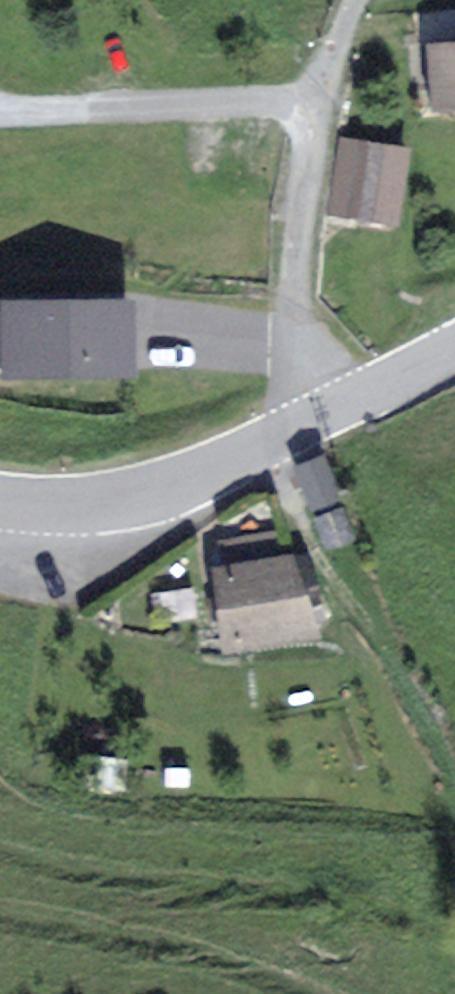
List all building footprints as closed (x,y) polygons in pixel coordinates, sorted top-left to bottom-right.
[(454,37),(454,4),(430,4),(431,37),(454,37)] [(432,50),(437,112),(454,111),(454,49),(432,50)] [(396,154),(340,144),(328,212),(385,221),(396,154)] [(137,303),(0,307),(3,386),(140,382),(137,303)] [(318,520),(345,510),(326,457),(299,467),(318,520)] [(345,510),(318,520),(328,550),(356,541),(345,510)] [(218,542),(222,568),(282,558),(277,531),(218,542)] [(321,640),(296,556),(282,558),(222,568),(212,569),(225,657),(321,640)] [(154,596),(158,625),(198,619),(194,590),(154,596)]
